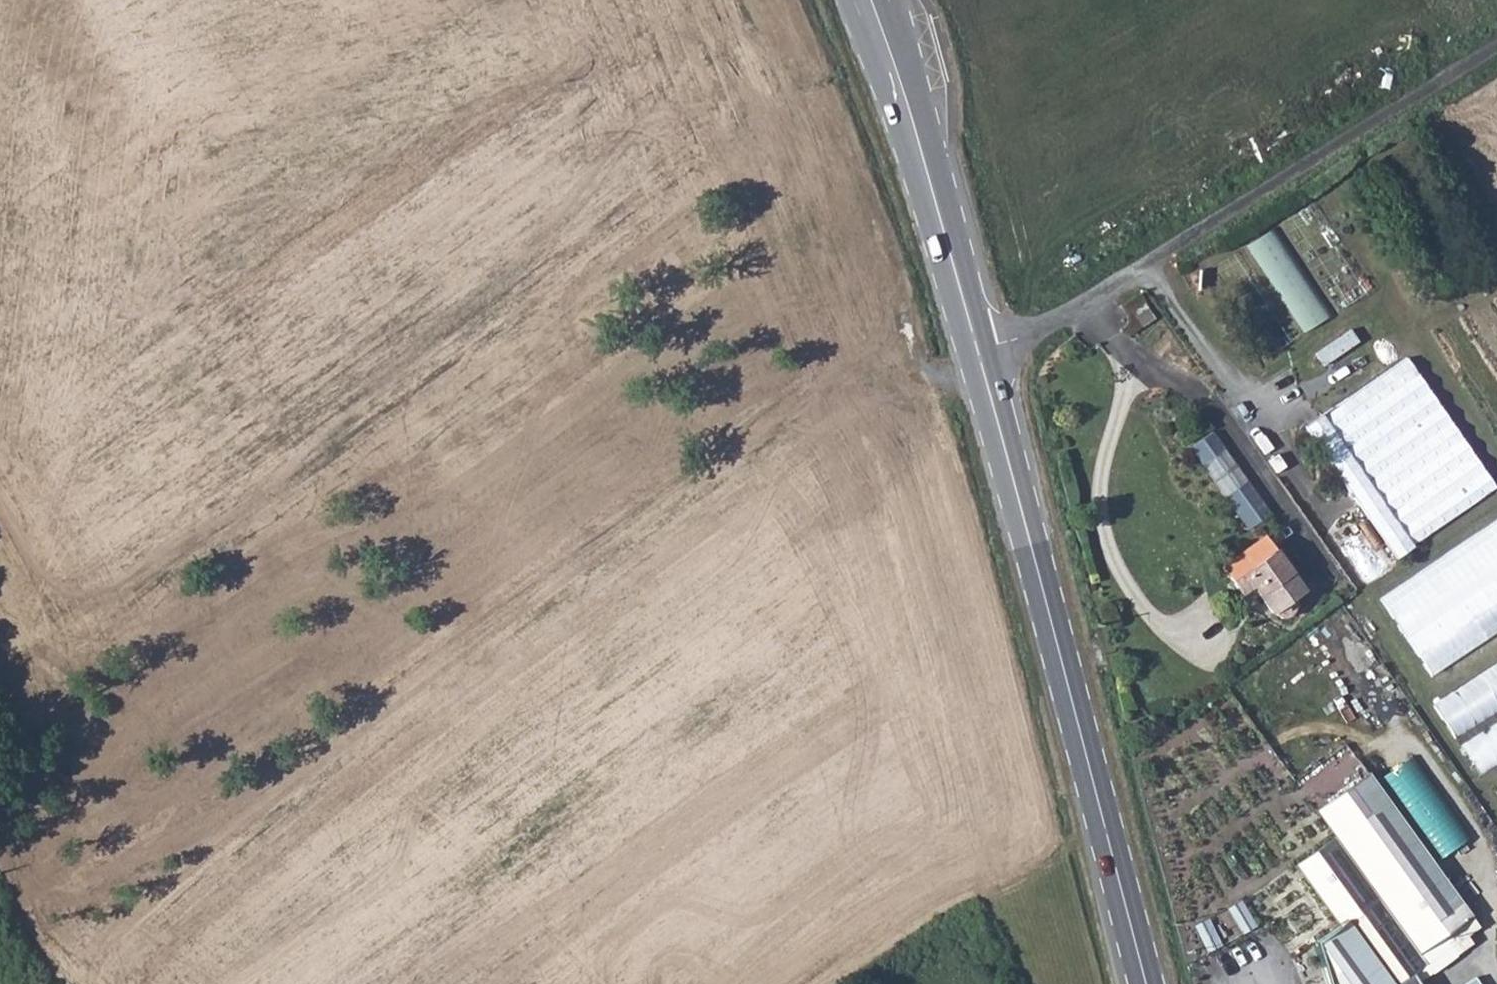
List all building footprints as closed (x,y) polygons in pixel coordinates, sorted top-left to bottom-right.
[(1247,244),(1308,328),(1331,312),(1271,227),(1247,244)] [(1325,360),(1358,337),(1351,328),(1318,351),(1325,360)] [(1403,352),(1305,423),(1396,555),(1496,484),(1403,352)] [(1212,429),(1189,445),(1247,526),(1268,511),(1212,429)] [(1381,592),(1430,671),(1496,630),(1496,521),(1381,592)] [(1245,572),(1250,582),(1267,607),(1278,612),(1288,610),(1291,605),(1289,596),(1301,589),(1262,533),(1220,563),(1231,581),(1245,572)] [(1238,589),(1250,582),(1245,572),(1231,581),(1238,589)] [(1435,701),(1457,735),(1496,710),(1496,695),(1483,672),(1435,701)] [(1403,755),(1388,777),(1401,785),(1408,775),(1417,781),(1425,770),(1403,755)] [(1337,834),(1388,794),(1369,768),(1317,808),(1337,834)] [(1427,976),(1477,937),(1471,929),(1471,928),(1466,932),(1459,924),(1478,909),(1388,794),(1337,834),(1299,863),(1344,921),(1321,940),(1339,983),(1433,983),(1427,976)] [(1485,919),(1478,909),(1459,924),(1466,932),(1471,928),(1471,929),(1485,919)]
